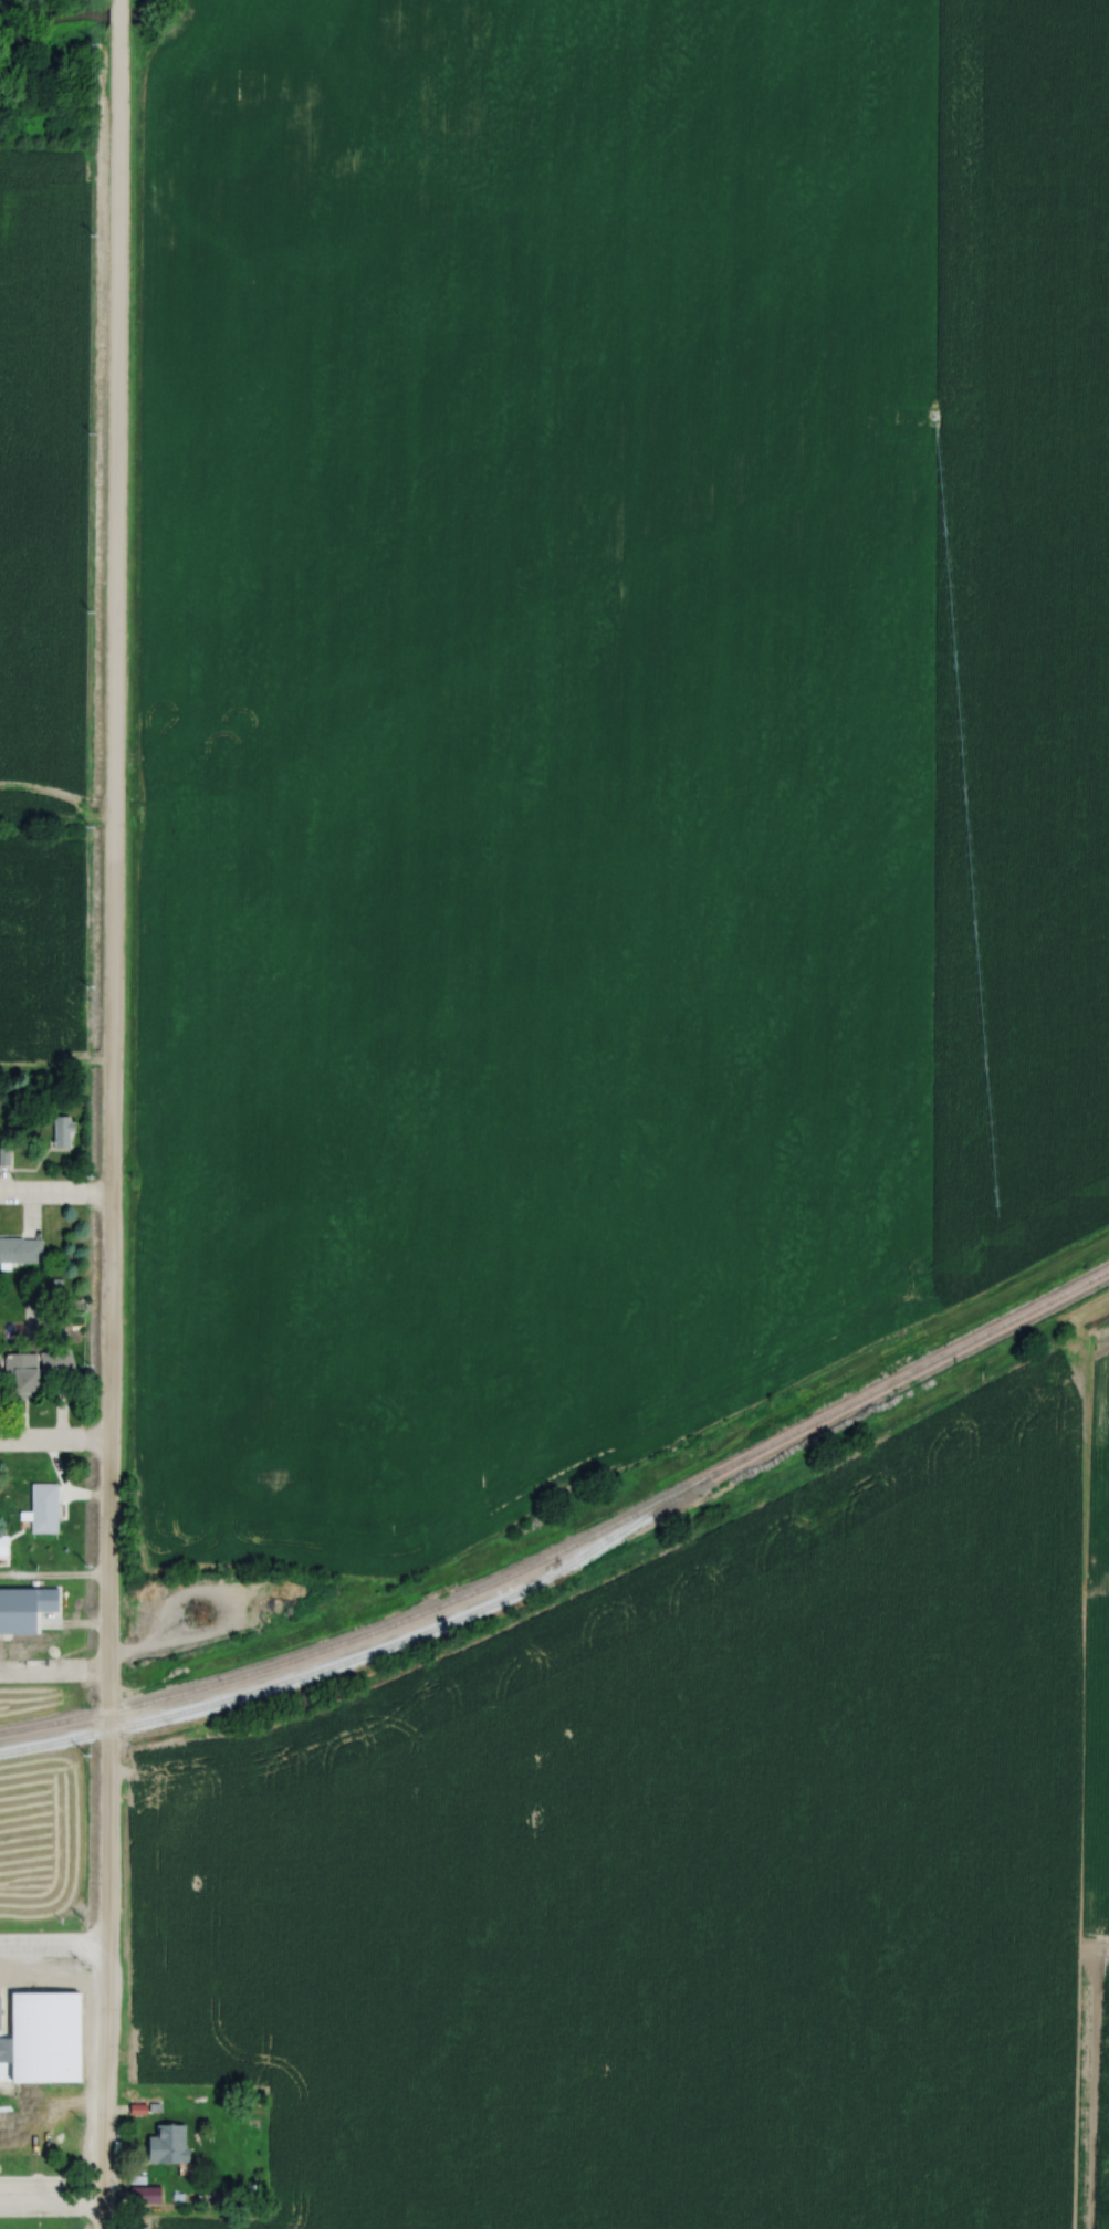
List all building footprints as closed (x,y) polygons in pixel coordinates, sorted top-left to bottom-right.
[(53,1116),(53,1149),(71,1149),(71,1116),(53,1116)] [(41,1238),(0,1238),(0,1264),(41,1264),(41,1238)] [(5,1352),(6,1398),(39,1398),(39,1374),(70,1374),(70,1351),(5,1352)] [(30,1483),(30,1532),(56,1532),(56,1483),(30,1483)] [(32,2082),(81,2083),(82,1992),(12,1992),(11,2031),(1,2031),(1,1997),(0,1997),(0,2149),(31,2149),(32,2082)] [(149,2136),(149,2163),(186,2163),(186,2124),(158,2124),(158,2136),(149,2136)]
